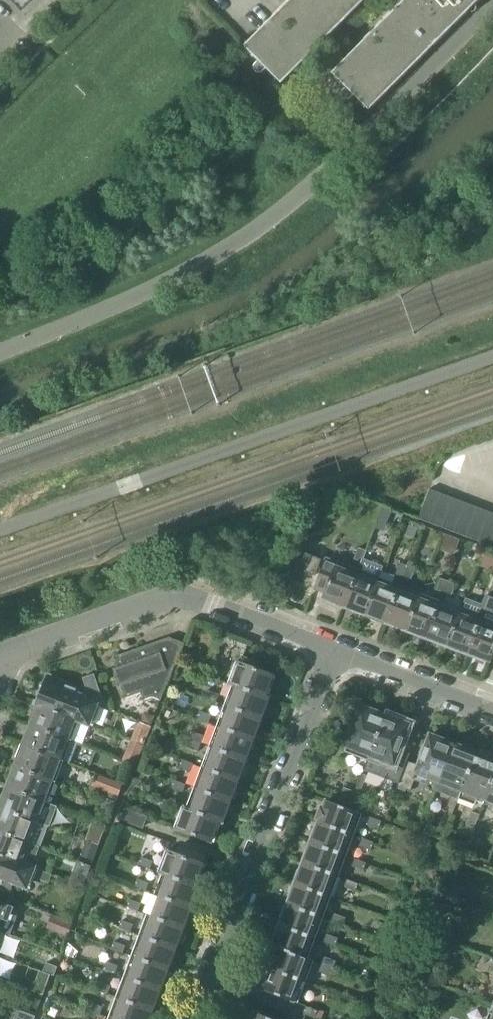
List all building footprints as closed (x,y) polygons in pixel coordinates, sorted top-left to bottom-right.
[(243,46),(257,61),(254,64),(254,65),(253,66),(253,67),(253,69),(253,70),(254,71),(255,72),(256,73),(257,73),(258,74),(260,74),(261,73),(262,72),(266,69),(280,84),(364,0),(289,0),(243,46)] [(402,2),(330,73),(345,87),(341,91),(341,92),(340,94),(340,95),(341,96),(341,98),(342,99),(343,100),(345,100),(346,100),(347,100),(349,100),(350,99),(353,96),(358,100),(368,110),(478,0),(400,0),(402,2)] [(418,519),(430,524),(441,494),(429,489),(418,519)] [(430,524),(442,528),(453,498),(441,494),(430,524)] [(442,528),(454,533),(465,503),(453,498),(442,528)] [(465,503),(454,533),(466,537),(478,507),(465,503)] [(388,521),(392,509),(384,506),(380,518),(388,521)] [(490,512),(478,507),(466,537),(478,542),(490,512)] [(491,547),(492,540),(492,513),(490,512),(478,542),(491,547)] [(353,560),(361,563),(362,559),(365,551),(358,548),(353,560)] [(267,557),(268,558),(277,562),(278,561),(280,554),(280,553),(271,550),(270,550),(267,557)] [(483,552),(478,566),(492,573),(492,556),(483,552)] [(299,570),(314,576),(321,559),(304,553),(301,562),(302,563),(299,570)] [(361,563),(358,570),(344,605),(351,608),(352,611),(361,615),(364,613),(365,613),(378,578),(382,567),(362,559),(361,563)] [(338,603),(344,605),(358,570),(336,562),(323,597),(324,598),(325,601),(335,605),(338,603)] [(395,575),(402,578),(407,566),(399,563),(395,575)] [(407,566),(402,578),(410,580),(414,569),(407,566)] [(379,618),(386,621),(399,586),(378,578),(365,613),(366,614),(367,617),(376,620),(379,618)] [(436,590),(443,593),(448,582),(440,579),(436,590)] [(448,582),(443,593),(451,596),(455,585),(448,582)] [(405,628),(406,629),(420,594),(399,586),(386,621),(393,623),(393,627),(402,630),(405,628)] [(420,634),(427,637),(440,602),(420,594),(406,629),(407,629),(408,633),(417,636),(420,634)] [(461,610),(447,644),(448,645),(449,648),(458,652),(461,650),(468,652),(481,618),(484,609),(485,606),(481,605),(465,598),(461,610)] [(481,618),(468,652),(475,655),(475,658),(484,662),(487,660),(489,661),(492,650),(492,599),(489,598),(485,606),(484,609),(481,618)] [(446,644),(447,644),(461,610),(440,602),(427,637),(434,639),(434,643),(443,646),(446,644)] [(152,697),(159,700),(159,701),(160,701),(183,644),(168,637),(168,638),(115,656),(116,657),(120,667),(112,669),(118,686),(120,686),(125,698),(140,692),(143,700),(152,697)] [(236,662),(228,683),(267,698),(267,696),(263,695),(266,689),(268,690),(270,689),(274,680),(272,677),(270,677),(271,675),(255,669),(257,663),(241,657),(239,663),(236,662)] [(208,676),(219,680),(222,673),(211,669),(208,676)] [(44,681),(35,703),(73,718),(88,724),(95,705),(83,700),(86,694),(61,685),(60,687),(44,681)] [(232,686),(224,706),(259,719),(262,710),(265,709),(268,701),(266,699),(267,698),(228,683),(228,684),(232,686)] [(204,698),(215,703),(218,695),(207,691),(204,698)] [(31,724),(30,727),(66,739),(73,718),(35,703),(33,709),(28,721),(29,723),(31,724)] [(219,719),(216,726),(251,739),(254,731),(257,730),(260,722),(259,719),(224,706),(219,719)] [(353,725),(344,751),(367,760),(369,755),(383,717),(375,714),(374,710),(364,706),(361,709),(352,706),(345,722),(353,725)] [(196,719),(207,723),(210,715),(199,711),(196,719)] [(386,780),(397,784),(405,762),(395,758),(400,745),(401,746),(404,739),(402,738),(404,734),(407,727),(398,724),(398,719),(388,715),(384,718),(383,717),(369,755),(382,760),(380,766),(390,770),(386,780)] [(138,722),(130,740),(142,745),(150,727),(138,722)] [(216,726),(209,747),(244,760),(247,752),(249,751),(252,743),(251,740),(251,739),(216,726)] [(25,732),(20,746),(58,760),(58,759),(69,763),(77,744),(66,739),(30,727),(28,733),(25,732)] [(191,732),(189,740),(200,744),(203,736),(191,732)] [(425,777),(438,781),(452,743),(451,743),(451,739),(441,735),(437,738),(429,735),(424,747),(423,746),(420,753),(422,753),(417,766),(405,762),(397,784),(409,789),(413,779),(423,783),(425,777)] [(122,760),(134,765),(142,745),(130,740),(122,760)] [(200,744),(189,740),(186,747),(197,751),(200,744)] [(434,790),(458,799),(475,753),(467,750),(466,745),(456,741),(453,744),(453,743),(452,743),(438,781),(434,790)] [(18,758),(15,766),(50,780),(58,760),(20,746),(15,757),(18,758)] [(209,747),(201,767),(236,780),(236,779),(239,778),(242,770),(241,768),(244,760),(209,747)] [(484,799),(492,774),(492,760),(490,759),(490,754),(480,751),(476,754),(475,753),(458,799),(481,808),(484,799)] [(178,768),(189,772),(192,764),(181,760),(178,768)] [(10,779),(7,787),(42,800),(50,780),(15,766),(15,767),(13,766),(10,767),(7,776),(8,778),(10,779)] [(198,775),(193,788),(228,801),(229,800),(231,799),(234,791),(233,788),(236,780),(201,767),(198,775)] [(117,796),(122,784),(95,774),(91,786),(88,785),(85,791),(115,802),(117,796)] [(492,812),(492,774),(484,799),(492,802),(489,811),(492,812)] [(170,788),(182,792),(185,785),(173,781),(170,788)] [(0,798),(0,808),(34,821),(42,800),(7,787),(4,795),(2,794),(0,798)] [(182,807),(221,821),(221,820),(224,819),(227,811),(225,809),(228,801),(193,788),(191,796),(186,808),(182,807)] [(339,801),(350,805),(355,793),(344,789),(339,801)] [(355,793),(350,805),(362,809),(367,797),(355,793)] [(159,807),(170,812),(173,804),(162,800),(159,807)] [(319,819),(318,823),(352,835),(361,813),(326,801),(323,809),(320,809),(316,819),(319,819)] [(221,821),(182,807),(179,815),(174,829),(194,836),(209,841),(210,840),(212,840),(214,839),(217,831),(216,828),(214,827),(217,821),(221,823),(221,821)] [(39,847),(48,826),(34,821),(0,808),(0,832),(39,847)] [(124,809),(123,812),(120,819),(142,827),(146,816),(124,809)] [(466,825),(474,828),(478,815),(471,812),(466,825)] [(381,822),(370,817),(367,825),(378,829),(381,822)] [(435,839),(440,827),(424,821),(419,832),(435,839)] [(311,840),(310,843),(345,856),(352,835),(318,823),(315,830),(313,829),(309,840),(311,840)] [(74,836),(78,838),(97,846),(101,836),(78,827),(74,836)] [(51,875),(51,874),(33,867),(40,848),(39,847),(0,832),(0,855),(51,875)] [(466,850),(474,853),(479,840),(471,837),(466,850)] [(359,846),(370,850),(373,843),(361,839),(359,846)] [(80,857),(91,861),(92,861),(98,846),(85,842),(80,857)] [(303,861),(302,863),(337,876),(345,856),(310,843),(307,851),(305,850),(301,860),(303,861)] [(166,851),(158,872),(197,886),(197,885),(193,884),(196,878),(198,878),(201,877),(204,869),(203,866),(200,865),(201,864),(166,851)] [(0,855),(0,884),(11,888),(13,882),(25,887),(30,875),(48,882),(51,875),(0,855)] [(137,865),(149,869),(152,861),(140,857),(137,865)] [(351,867),(362,871),(365,863),(354,859),(351,867)] [(89,867),(80,864),(76,862),(69,882),(81,887),(89,867)] [(297,871),(292,884),(329,897),(337,876),(302,863),(299,872),(297,871)] [(161,874),(154,894),(189,907),(192,899),(195,898),(198,890),(196,888),(197,886),(158,872),(158,873),(161,874)] [(134,887),(145,891),(148,883),(136,879),(134,887)] [(343,887),(355,892),(357,884),(346,880),(343,887)] [(290,896),(287,904),(322,917),(329,897),(292,884),(288,895),(290,896)] [(154,894),(146,915),(181,928),(184,920),(187,919),(190,911),(189,908),(189,907),(154,894)] [(126,908),(137,912),(140,904),(129,900),(126,908)] [(283,917),(280,924),(314,937),(322,917),(287,904),(286,907),(284,906),(281,916),(283,917)] [(1,932),(7,919),(6,918),(10,908),(0,905),(0,932),(1,932)] [(331,920),(342,925),(345,917),(334,913),(331,920)] [(72,923),(69,922),(51,915),(45,929),(67,937),(72,923)] [(146,915),(138,936),(174,949),(177,940),(179,939),(182,931),(181,929),(181,928),(146,915)] [(118,928),(130,932),(132,925),(121,921),(118,928)] [(275,937),(272,945),(312,960),(306,958),(314,937),(280,924),(279,927),(277,926),(273,936),(275,937)] [(323,941),(334,945),(337,937),(326,933),(323,941)] [(138,936),(131,956),(166,969),(169,961),(172,960),(174,952),(173,949),(174,949),(138,936)] [(61,954),(75,959),(77,953),(66,942),(66,941),(61,954)] [(111,949),(122,953),(125,946),(113,941),(111,949)] [(272,955),(267,967),(304,982),(312,960),(272,945),(272,946),(277,948),(274,956),(272,955)] [(131,956),(123,977),(158,990),(161,982),(164,981),(167,973),(166,969),(131,956)] [(324,956),(321,963),(332,968),(335,960),(324,956)] [(39,959),(35,969),(47,974),(51,964),(39,959)] [(103,969),(115,974),(118,966),(106,961),(103,969)] [(332,968),(321,963),(318,971),(329,975),(332,968)] [(304,982),(267,967),(263,980),(265,981),(262,990),(296,1002),(304,982)] [(50,975),(47,974),(35,969),(31,978),(47,984),(50,975)] [(123,977),(115,998),(150,1011),(154,1002),(156,1001),(159,993),(158,990),(123,977)] [(42,995),(46,986),(35,982),(31,991),(42,995)] [(95,990),(106,994),(109,987),(98,982),(95,990)] [(25,1004),(37,1008),(41,997),(30,993),(25,1004)] [(108,1018),(110,1018),(150,1018),(152,1014),(150,1011),(115,998),(108,1018)] [(88,1011),(99,1015),(102,1007),(90,1003),(88,1011)] [(303,1013),(314,1017),(317,1010),(305,1006),(303,1013)] [(35,1016),(17,1009),(13,1018),(34,1018),(35,1016)] [(386,1015),(375,1011),(372,1018),(384,1018),(386,1015)]
